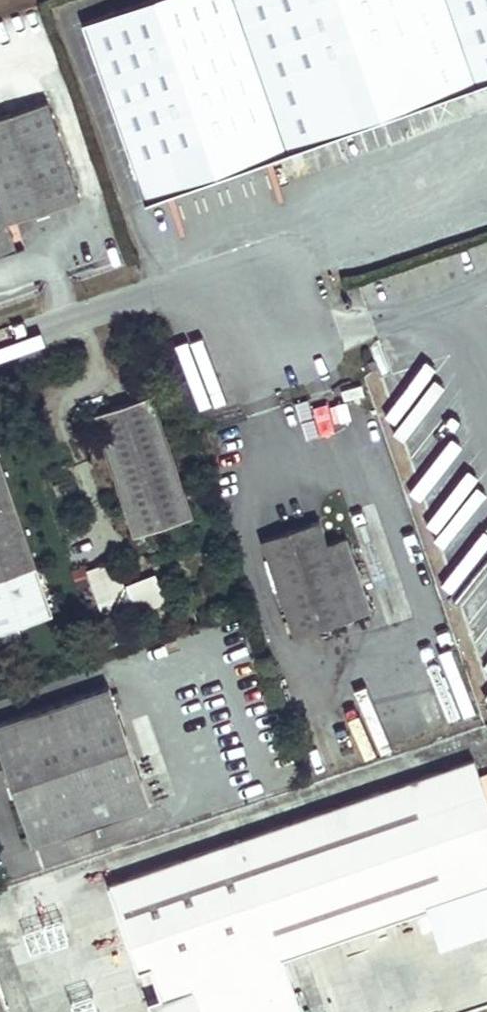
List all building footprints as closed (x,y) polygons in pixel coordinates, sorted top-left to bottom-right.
[(288,149),(486,79),(486,0),(235,0),(288,149)] [(48,100),(0,116),(0,201),(1,204),(0,205),(0,253),(15,248),(7,220),(79,197),(48,100)] [(192,514),(151,392),(92,413),(133,534),(192,514)] [(52,612),(36,566),(0,459),(0,630),(52,612)] [(370,609),(346,534),(327,540),(319,518),(260,539),(293,636),(370,609)] [(157,570),(124,582),(115,557),(88,566),(105,616),(166,595),(157,570)] [(107,683),(0,720),(0,747),(33,842),(149,802),(107,683)] [(473,756),(109,882),(137,965),(149,961),(162,997),(150,1001),(154,1011),(301,1011),(283,956),(486,885),(486,797),(473,756)]
